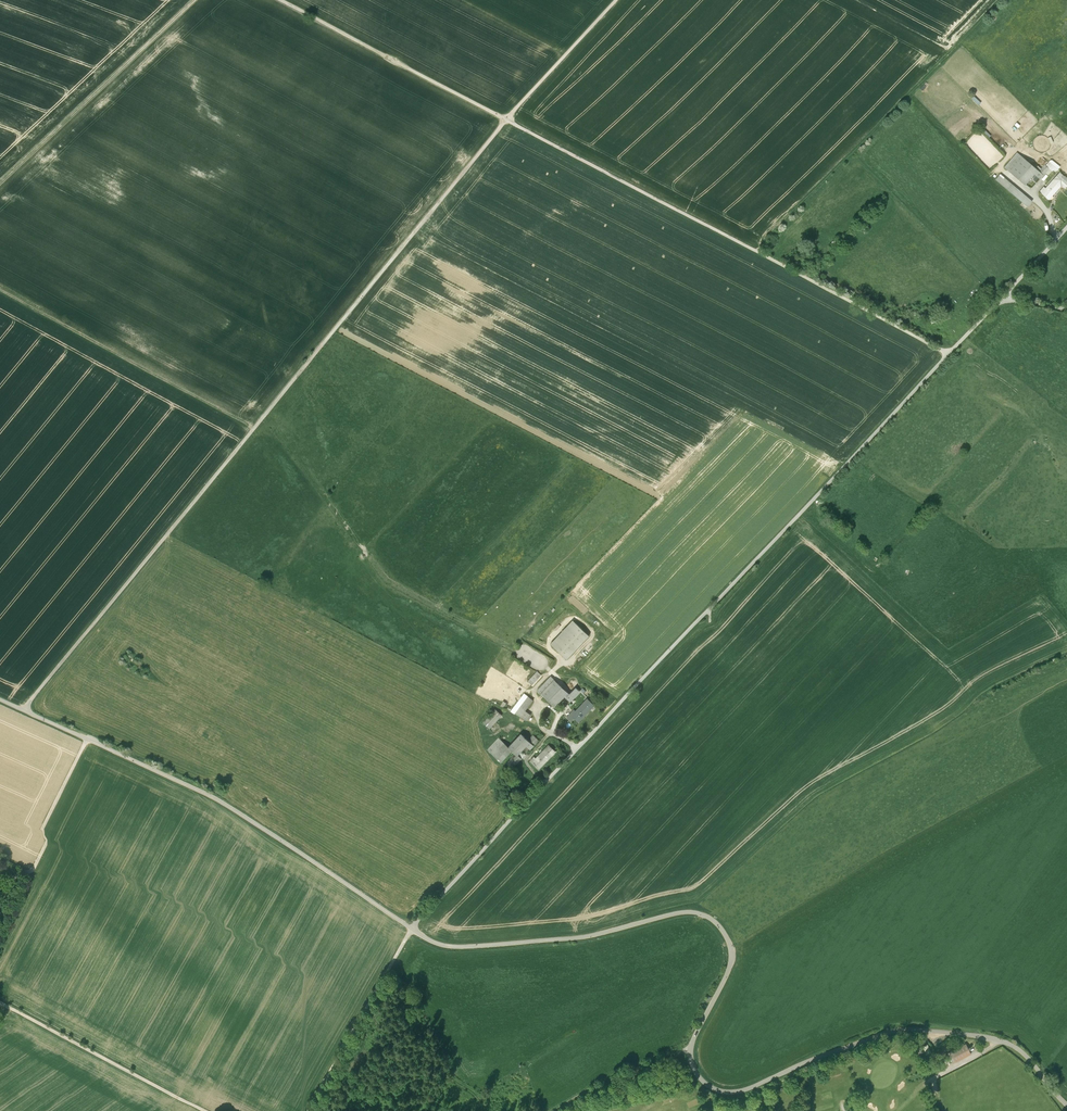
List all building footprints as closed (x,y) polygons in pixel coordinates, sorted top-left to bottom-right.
[(979,105),(981,102),(974,96),(972,98),(979,105)] [(1020,155),(1007,170),(1025,186),(1034,175),(1040,179),(1049,169),(1045,166),(1039,172),(1020,155)] [(1040,192),(1049,200),(1061,186),(1065,189),(1066,186),(1066,180),(1059,173),(1046,189),(1044,188),(1040,192)] [(1027,206),(1032,201),(1000,174),(996,179),(1027,206)] [(573,619),(551,643),(567,659),(590,635),(573,619)] [(532,676),(536,680),(546,670),(542,666),(532,676)] [(573,695),(578,699),(588,688),(584,684),(577,692),(557,673),(543,688),(561,706),(573,695)] [(534,715),(528,711),(537,699),(527,692),(514,710),(529,721),(534,715)] [(581,718),(586,721),(603,703),(596,696),(576,719),(579,721),(581,718)] [(480,723),(487,730),(501,715),(495,709),(480,723)] [(498,739),(484,753),(500,769),(512,757),(516,760),(506,769),(512,775),(523,764),(518,759),(528,749),(532,753),(542,743),(536,737),(530,743),(524,736),(509,750),(498,739)] [(532,767),(540,775),(559,756),(551,748),(532,767)] [(948,1052),(953,1062),(970,1053),(966,1044),(948,1052)]
